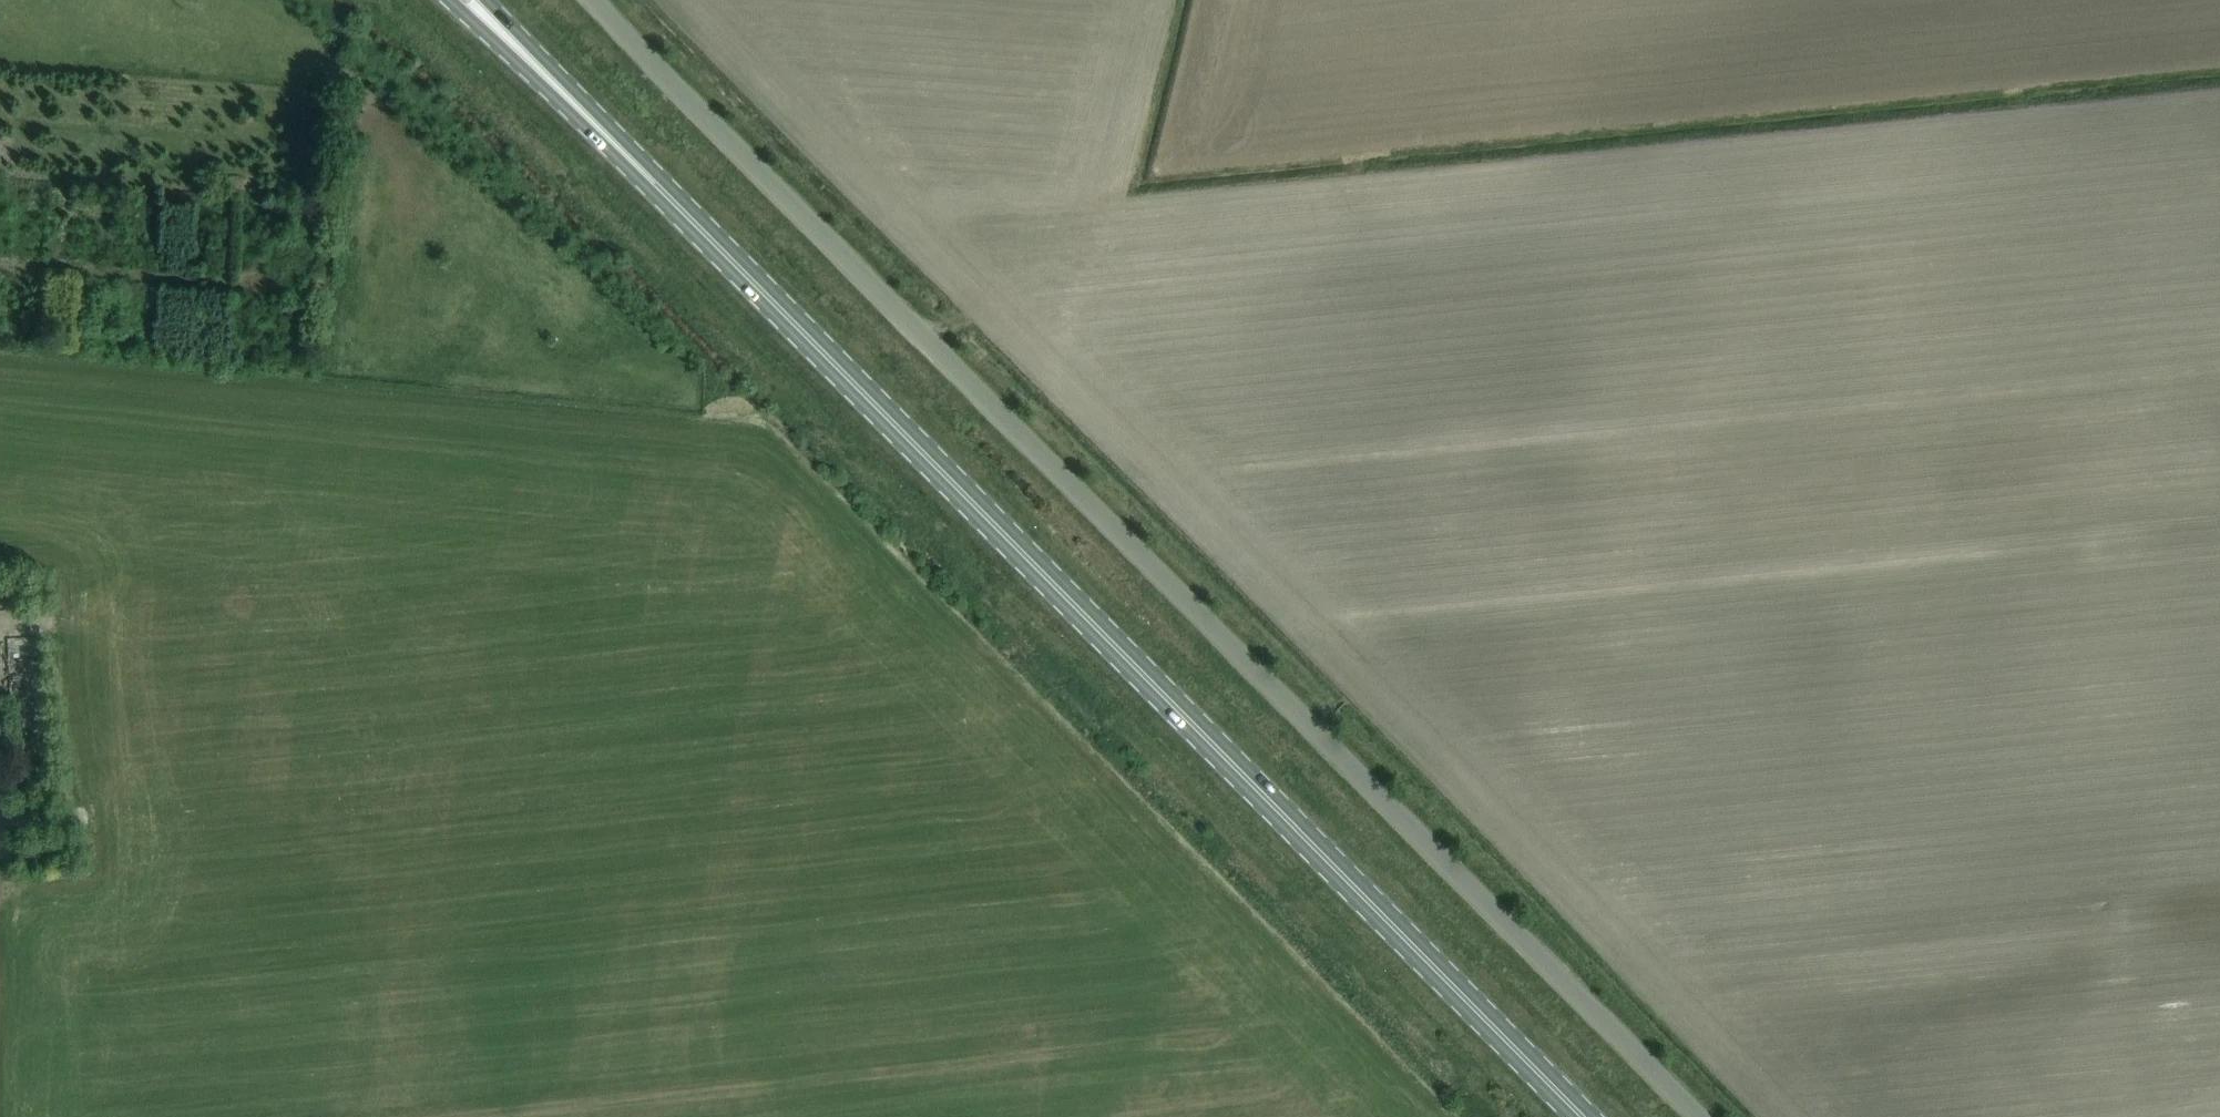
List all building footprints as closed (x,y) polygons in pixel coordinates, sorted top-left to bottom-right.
[(38,735),(51,734),(49,712),(37,713),(38,735)]
